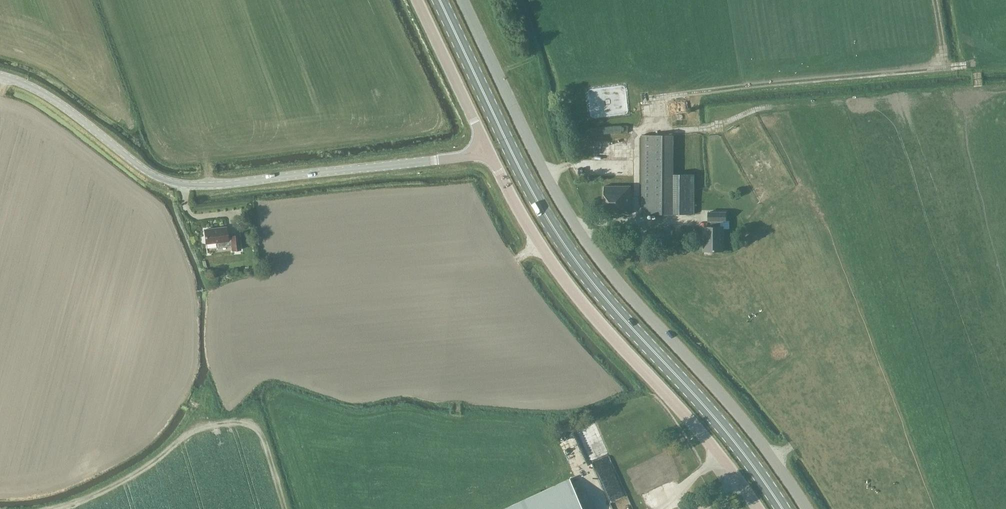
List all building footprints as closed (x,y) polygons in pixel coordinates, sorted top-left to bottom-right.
[(673,136),(662,136),(642,135),(641,214),(694,214),(694,174),(673,174),(673,136)] [(603,214),(630,214),(630,186),(604,186),(603,214)] [(724,251),(724,226),(721,226),(721,221),(726,221),(726,211),(708,212),(708,222),(711,222),(711,226),(703,226),(703,252),(724,251)] [(239,236),(231,237),(231,241),(228,241),(226,228),(204,231),(206,244),(216,243),(217,249),(232,248),(232,251),(240,251),(239,236)] [(582,435),(586,447),(593,444),(592,441),(599,439),(596,430),(582,435)] [(664,455),(628,469),(632,479),(623,483),(626,493),(632,490),(635,498),(675,484),(664,455)] [(570,478),(503,508),(584,508),(570,478)]
